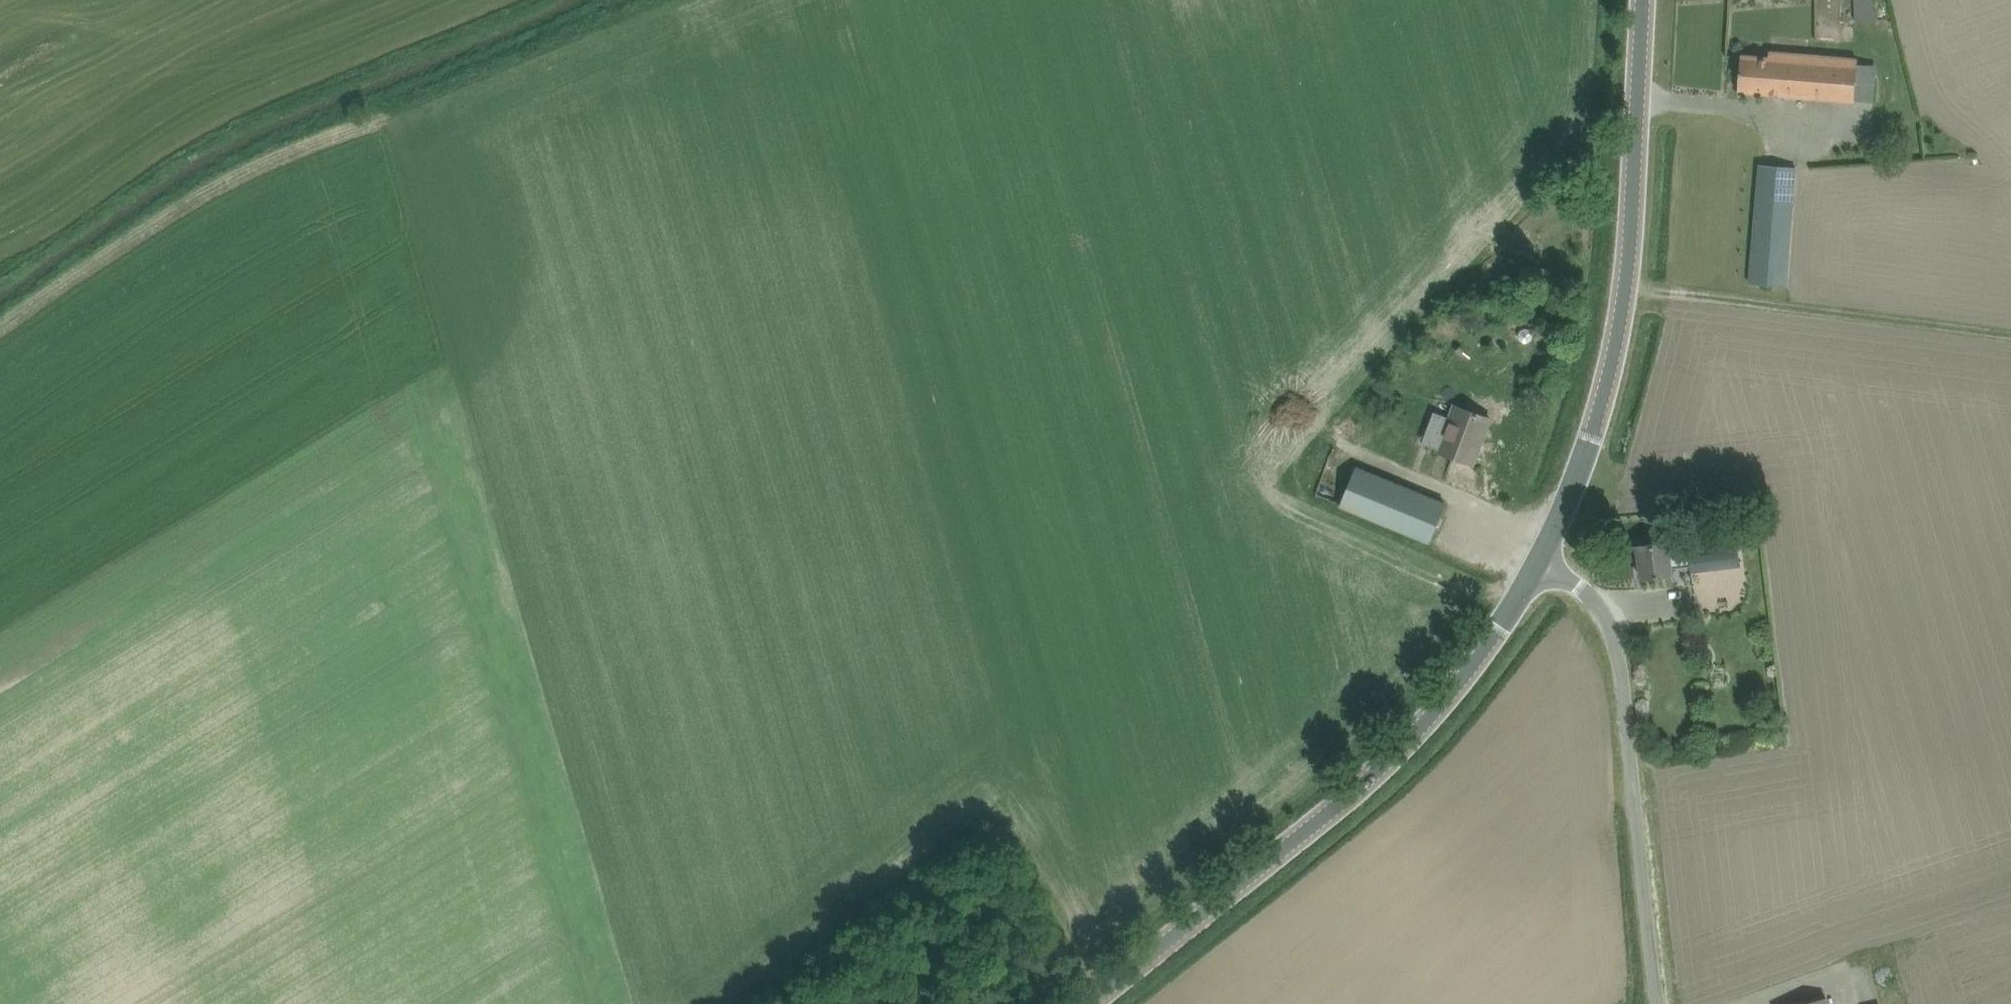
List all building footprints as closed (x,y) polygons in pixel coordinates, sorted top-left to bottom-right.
[(1875,0),(1855,0),(1856,18),(1875,17),(1875,0)] [(1758,92),(1854,101),(1875,102),(1876,79),(1856,78),(1858,60),(1790,54),(1770,52),(1769,57),(1741,55),(1738,91),(1758,92)] [(1750,283),(1770,285),(1788,286),(1797,167),(1760,164),(1750,283)] [(1455,405),(1450,417),(1434,411),(1429,426),(1445,432),(1438,448),(1438,450),(1474,463),(1491,418),(1455,405)] [(1345,461),(1330,503),(1430,544),(1446,503),(1345,461)] [(1692,571),(1712,569),(1742,566),(1739,534),(1708,537),(1688,539),(1688,541),(1669,544),(1668,542),(1638,546),(1642,578),(1672,574),(1671,563),(1691,560),(1692,571)]
